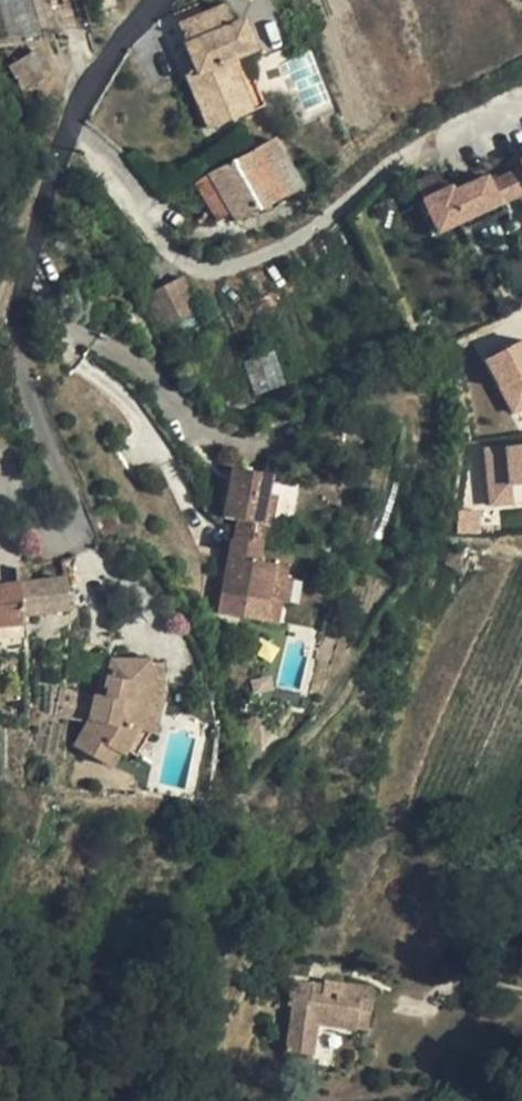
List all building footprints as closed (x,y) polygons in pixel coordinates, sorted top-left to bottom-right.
[(92,32),(82,0),(0,0),(0,40),(92,32)] [(186,75),(209,129),(254,110),(233,60),(245,56),(258,50),(245,18),(233,23),(226,4),(203,14),(205,21),(181,31),(198,70),(186,75)] [(205,21),(203,14),(178,24),(181,31),(205,21)] [(9,61),(18,89),(47,79),(38,52),(9,61)] [(233,60),(254,110),(266,105),(245,56),(233,60)] [(277,139),(255,150),(284,197),(304,187),(277,139)] [(255,150),(208,173),(231,213),(237,222),(284,197),(255,150)] [(521,196),(521,157),(502,167),(449,193),(438,170),(413,183),(439,237),(521,196)] [(195,182),(217,221),(231,213),(208,173),(195,182)] [(182,277),(146,295),(162,328),(199,310),(182,277)] [(199,310),(162,328),(177,358),(214,339),(199,310)] [(486,351),(509,404),(521,399),(521,335),(486,351)] [(274,352),(243,363),(255,395),(286,385),(274,352)] [(485,440),(484,495),(507,496),(507,478),(521,479),(521,441),(485,440)] [(273,474),(233,467),(224,517),(239,519),(235,538),(263,544),(269,545),(272,524),(265,522),(270,493),(273,474)] [(265,522),(272,524),(278,495),(270,493),(265,522)] [(260,561),(263,544),(235,538),(232,538),(222,591),(236,594),(244,595),(241,617),(278,624),(282,601),(269,599),(272,581),(276,564),(260,561)] [(22,616),(68,609),(65,577),(21,583),(22,616)] [(269,599),(282,601),(285,584),(272,581),(269,599)] [(23,624),(22,616),(21,583),(0,586),(0,625),(23,624)] [(232,615),(241,617),(244,595),(236,594),(232,615)] [(112,659),(106,687),(109,688),(107,697),(96,694),(95,697),(90,719),(89,722),(75,746),(111,767),(121,750),(125,753),(127,751),(139,730),(143,731),(150,700),(150,663),(150,660),(112,659)] [(164,701),(163,663),(150,663),(150,700),(164,701)] [(98,685),(96,694),(107,697),(109,688),(106,687),(98,685)] [(60,689),(55,714),(89,722),(90,719),(95,697),(60,689)] [(156,734),(164,701),(150,700),(143,731),(151,733),(156,734)] [(139,730),(127,751),(137,756),(151,733),(143,731),(139,730)] [(370,1013),(374,988),(324,981),(324,985),(322,995),(312,994),(314,983),(294,980),(290,1006),(295,1006),(288,1052),(314,1055),(318,1024),(357,1029),(359,1011),(370,1013)] [(324,985),(314,983),(312,994),(322,995),(324,985)] [(359,1011),(357,1029),(368,1030),(370,1013),(359,1011)]
